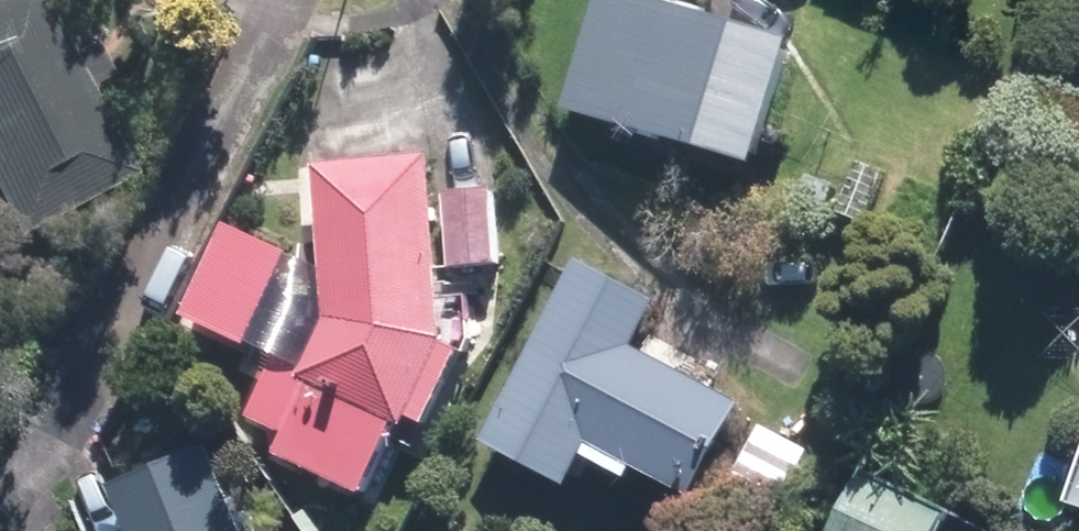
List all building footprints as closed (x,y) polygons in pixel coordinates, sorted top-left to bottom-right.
[(121,175),(25,0),(0,0),(0,224),(7,237),(121,175)] [(756,170),(793,46),(637,0),(595,0),(561,113),(756,170)] [(405,429),(443,342),(429,155),(312,164),(325,320),(297,379),(308,384),(274,456),(362,498),(396,424),(405,429)] [(862,226),(883,172),(854,162),(835,216),(862,226)] [(823,217),(834,188),(808,178),(797,207),(823,217)] [(441,192),(447,271),(499,265),(493,188),(441,192)] [(590,446),(693,499),(743,406),(635,349),(658,304),(577,260),(481,442),(569,489),(590,446)] [(724,495),(776,520),(810,453),(759,427),(724,495)] [(138,530),(248,530),(213,445),(119,484),(138,530)] [(945,515),(862,475),(834,530),(937,530),(945,515)]
